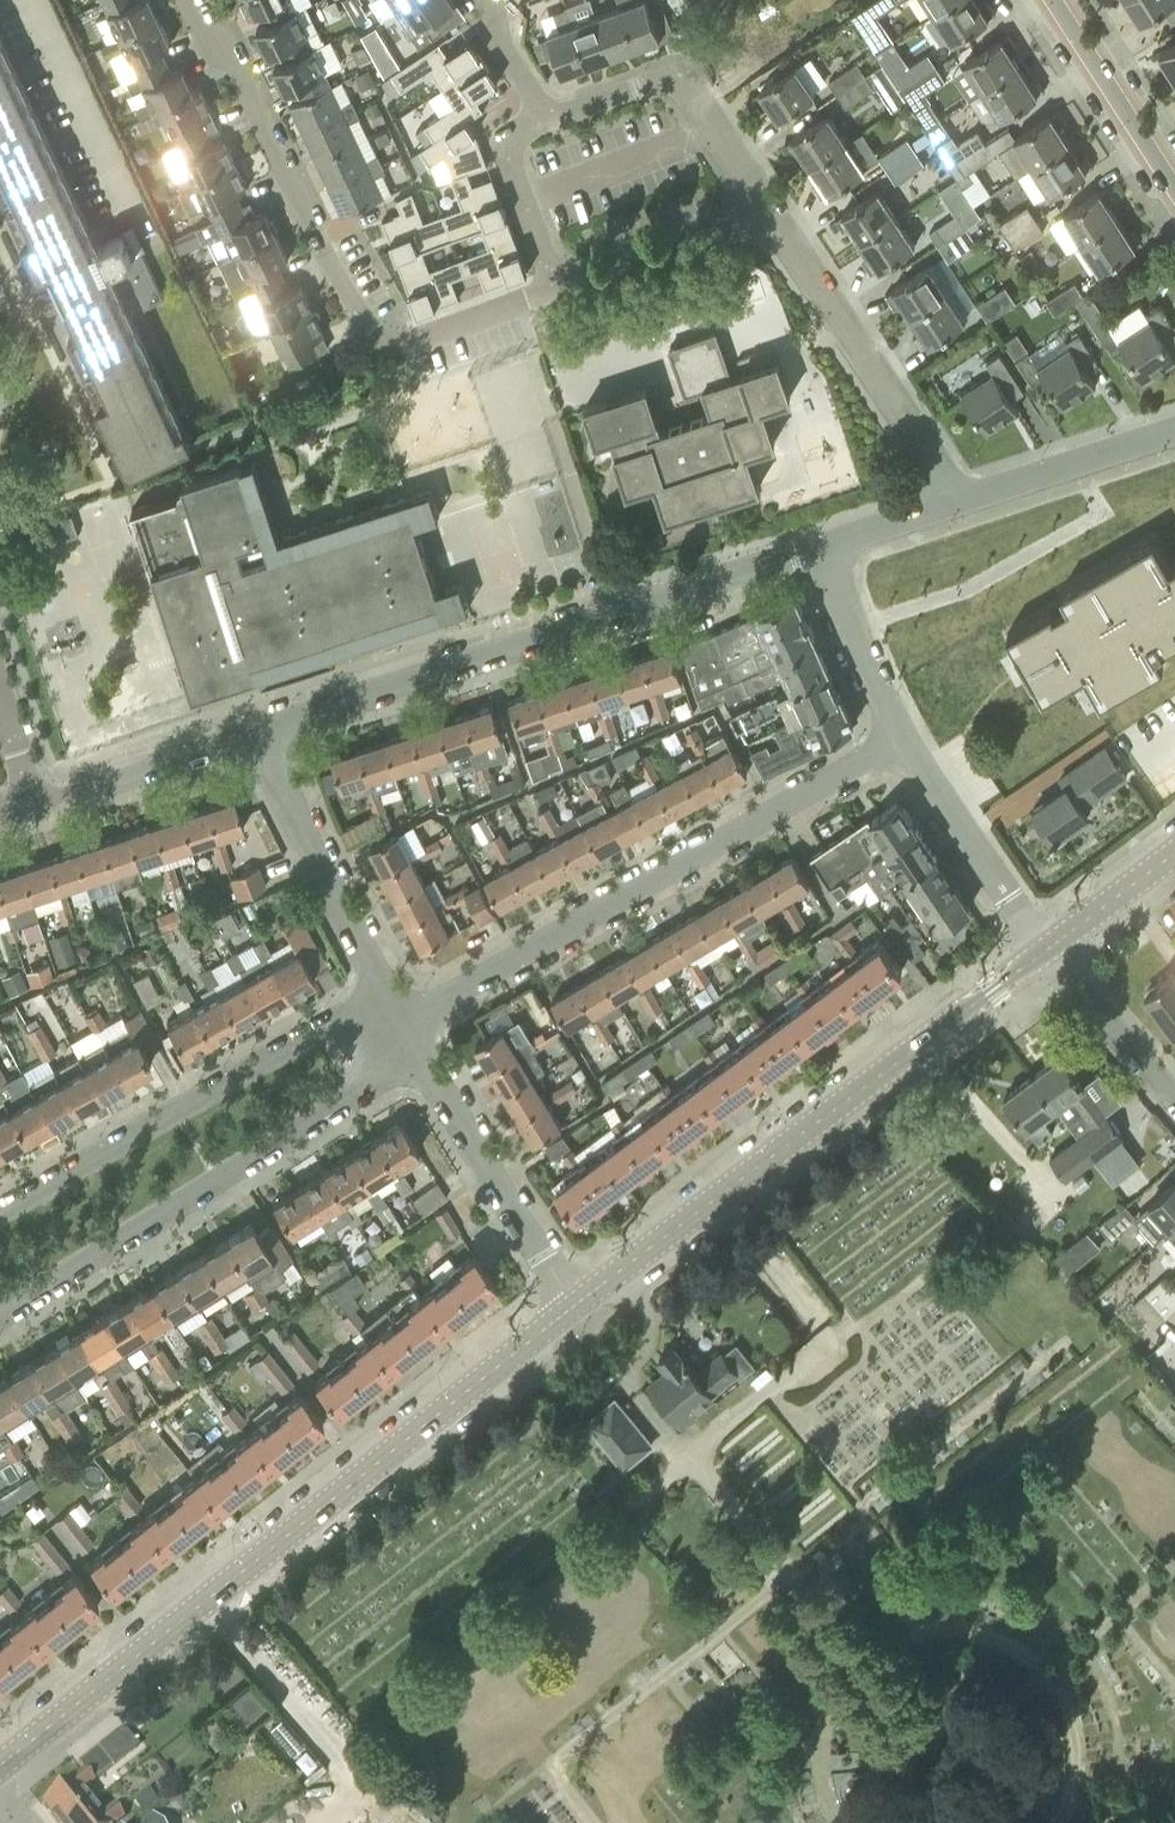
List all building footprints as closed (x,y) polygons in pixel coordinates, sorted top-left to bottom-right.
[(103,1),(121,38),(160,19),(151,0),(138,0),(137,0),(105,0),(103,1)] [(251,17),(262,12),(268,24),(296,11),(291,0),(243,0),(251,17)] [(349,9),(361,3),(363,1),(362,0),(343,0),(349,9)] [(396,12),(415,0),(388,0),(396,12)] [(452,0),(415,0),(396,12),(419,47),(445,31),(436,18),(456,5),(452,0)] [(599,11),(634,0),(602,0),(596,2),(599,11)] [(661,38),(648,0),(639,0),(621,7),(636,47),(661,38)] [(897,4),(894,0),(877,0),(862,10),(870,22),(897,4)] [(935,14),(957,0),(926,0),(935,14)] [(996,14),(988,1),(981,6),(977,0),(957,0),(935,14),(953,42),(996,14)] [(1141,22),(1164,7),(1172,20),(1174,18),(1174,0),(1127,0),(1141,22)] [(308,6),(296,12),(296,11),(268,24),(257,29),(269,54),(280,49),(286,62),(313,48),(325,43),(308,6)] [(636,47),(621,7),(597,15),(612,56),(636,47)] [(573,24),(572,25),(567,8),(555,12),(561,29),(548,34),(563,74),(588,65),(573,24)] [(612,56),(597,15),(573,24),(588,65),(612,56)] [(171,44),(160,19),(121,38),(103,46),(108,58),(126,50),(136,72),(138,75),(166,62),(160,49),(171,44)] [(1018,48),(1010,34),(966,62),(984,90),(1020,67),(1011,52),(1018,48)] [(401,68),(391,74),(402,90),(433,71),(444,89),(485,62),(471,40),(449,55),(441,43),(401,68)] [(1174,74),(1174,41),(1160,51),(1174,74)] [(555,57),(550,42),(535,48),(540,62),(555,57)] [(370,58),(365,46),(354,51),(359,63),(370,58)] [(324,71),(313,48),(286,62),(275,67),(286,92),(297,87),(304,100),(332,86),(324,71)] [(37,272),(39,277),(46,274),(51,284),(50,285),(51,286),(40,291),(50,312),(67,304),(80,334),(69,340),(99,405),(98,406),(128,469),(130,473),(193,443),(192,443),(185,428),(178,431),(125,317),(164,298),(142,252),(133,257),(123,235),(122,235),(93,249),(0,50),(0,193),(37,272)] [(909,85),(937,67),(929,53),(900,71),(908,84),(909,85)] [(401,68),(396,59),(380,68),(385,78),(391,74),(401,68)] [(815,95),(813,92),(823,85),(820,80),(822,73),(814,61),(807,59),(753,95),(762,108),(769,103),(779,119),(815,95)] [(138,75),(136,72),(125,77),(128,84),(129,83),(133,93),(132,93),(143,119),(149,117),(148,115),(195,93),(194,93),(183,69),(172,74),(166,62),(138,75)] [(455,106),(425,125),(435,140),(467,120),(484,110),(476,98),(499,84),(485,62),(444,89),(455,106)] [(830,82),(838,94),(867,75),(858,63),(830,82)] [(883,64),(867,75),(872,83),(888,73),(883,64)] [(931,101),(926,92),(945,80),(937,67),(909,85),(908,84),(900,89),(914,112),(931,101)] [(984,90),(1001,117),(1002,119),(1045,90),(1036,77),(1029,82),(1020,67),(984,90)] [(363,90),(377,83),(370,69),(356,76),(363,90)] [(391,74),(385,78),(382,80),(390,98),(402,90),(391,74)] [(838,94),(846,107),(875,88),(867,75),(838,94)] [(353,100),(352,100),(341,105),(332,86),(304,100),(291,106),(304,133),(357,108),(353,100)] [(212,115),(213,115),(201,89),(194,93),(195,93),(148,115),(149,117),(153,127),(167,120),(179,146),(207,133),(218,128),(212,115)] [(383,112),(378,101),(367,106),(372,117),(383,112)] [(361,117),(357,108),(304,133),(317,161),(358,142),(349,123),(361,117)] [(1019,175),(1032,166),(1033,167),(1069,143),(1060,128),(1067,124),(1058,111),(1015,139),(1016,141),(1001,150),(1016,175),(1018,174),(1019,175)] [(829,115),(785,143),(794,156),(801,152),(811,166),(847,142),(829,115)] [(426,146),(420,150),(430,165),(444,157),(452,177),(468,171),(487,164),(476,135),(467,120),(435,140),(426,146)] [(417,132),(426,146),(435,140),(426,126),(417,132)] [(951,165),(987,143),(979,130),(958,143),(953,135),(938,144),(951,165)] [(391,141),(387,131),(376,136),(381,145),(391,141)] [(213,145),(207,133),(179,146),(191,171),(178,178),(184,190),(197,183),(236,165),(225,140),(213,145)] [(918,152),(917,150),(908,137),(879,157),(889,172),(918,152)] [(366,160),(364,156),(358,142),(317,161),(330,189),(383,164),(378,155),(366,160)] [(814,186),(822,199),(865,170),(847,142),(811,166),(821,181),(814,186)] [(987,143),(951,165),(964,186),(975,179),(970,171),(995,156),(987,143)] [(1051,195),(1094,167),(1086,153),(1079,158),(1069,143),(1033,167),(1051,195)] [(151,158),(147,150),(140,148),(133,151),(138,163),(151,158)] [(419,173),(430,165),(420,150),(412,155),(419,173)] [(918,152),(889,172),(896,182),(925,163),(918,152)] [(383,197),(374,177),(386,172),(383,164),(330,189),(343,216),(383,197)] [(247,189),(236,165),(197,183),(214,219),(214,220),(242,207),(242,206),(236,194),(247,189)] [(463,207),(443,214),(452,238),(507,218),(492,177),(473,184),(468,171),(452,177),(463,207)] [(169,196),(163,182),(150,188),(156,202),(169,196)] [(1116,200),(1107,187),(1064,215),(1082,243),(1118,219),(1109,205),(1116,200)] [(879,190),(836,219),(844,232),(851,227),(861,242),(897,217),(879,190)] [(395,215),(382,220),(397,259),(452,238),(443,214),(423,221),(413,192),(397,200),(401,211),(395,213),(395,215)] [(256,216),(249,203),(242,206),(242,207),(214,220),(214,219),(197,227),(204,242),(210,239),(221,262),(238,254),(277,236),(275,231),(278,230),(273,219),(270,220),(266,211),(256,216)] [(1037,218),(1028,205),(1000,223),(1009,236),(1037,218)] [(930,232),(939,245),(967,226),(976,219),(968,207),(930,232)] [(914,244),(897,218),(897,217),(861,242),(871,256),(864,261),(872,274),(915,245),(914,244)] [(507,218),(452,238),(465,274),(479,269),(486,289),(528,273),(507,218)] [(1017,249),(1045,231),(1037,218),(1009,236),(1017,249)] [(1100,271),(1143,243),(1135,230),(1128,234),(1118,219),(1082,243),(1100,271)] [(133,253),(144,250),(137,226),(126,230),(133,253)] [(939,245),(950,261),(978,242),(967,226),(939,245)] [(204,242),(197,227),(171,239),(178,254),(204,242)] [(256,291),(284,278),(278,265),(289,260),(277,236),(238,254),(221,262),(238,299),(256,291)] [(452,238),(397,259),(417,314),(459,299),(452,279),(465,274),(452,238)] [(929,265),(886,294),(895,307),(902,302),(911,317),(948,293),(929,265)] [(290,291),(284,278),(256,291),(273,328),(312,310),(301,286),(290,291)] [(1084,294),(1076,282),(1048,301),(1056,313),(1084,294)] [(1017,302),(1006,286),(979,304),(989,320),(1017,302)] [(914,336),(923,349),(966,321),(948,293),(911,317),(921,332),(914,336)] [(1091,299),(1080,306),(1102,339),(1103,338),(1113,332),(1108,325),(1091,299)] [(1173,325),(1161,306),(1148,314),(1151,319),(1118,340),(1113,332),(1103,338),(1117,359),(1126,353),(1145,380),(1174,360),(1174,328),(1173,325)] [(291,366),(329,348),(322,335),(324,334),(312,310),(273,328),(291,366)] [(738,359),(742,371),(741,372),(742,374),(730,377),(715,332),(669,347),(685,397),(705,391),(713,413),(661,430),(647,386),(586,406),(597,441),(612,436),(617,452),(616,452),(628,490),(656,481),(667,517),(760,487),(748,451),(775,442),(764,406),(791,397),(778,359),(777,360),(773,347),(738,359)] [(1016,360),(1029,351),(1017,333),(1004,342),(1016,360)] [(1087,370),(1099,363),(1079,333),(1067,341),(1070,345),(1038,367),(1045,377),(1064,407),(1097,385),(1087,370)] [(1025,390),(1001,353),(987,361),(993,371),(961,392),(987,432),(1020,411),(1011,398),(1025,390)] [(1033,385),(1045,377),(1038,367),(1026,375),(1033,385)] [(412,512),(417,510),(421,509),(425,520),(440,515),(431,489),(280,538),(255,460),(183,484),(185,492),(132,510),(193,697),(247,680),(245,675),(327,648),(324,642),(335,634),(339,650),(381,637),(379,631),(387,628),(389,634),(470,607),(461,581),(446,586),(450,597),(440,600),(412,512)] [(38,547),(78,534),(71,513),(31,526),(38,547)] [(1045,702),(1086,679),(1102,707),(1165,671),(1158,658),(1174,648),(1174,571),(1171,573),(1155,545),(1063,598),(1070,610),(1055,618),(1053,615),(1009,640),(1045,702)] [(795,596),(778,604),(759,612),(759,613),(716,632),(716,633),(681,644),(692,676),(693,675),(700,695),(816,642),(795,596)] [(729,697),(730,700),(782,676),(788,689),(829,671),(816,642),(700,695),(704,707),(729,697)] [(655,686),(682,677),(672,647),(645,656),(655,686)] [(655,686),(645,656),(618,665),(629,696),(655,686)] [(611,712),(632,705),(629,696),(618,665),(591,673),(605,714),(599,716),(603,726),(615,722),(611,712)] [(829,671),(788,689),(733,715),(739,729),(777,711),(775,708),(784,704),(792,722),(842,699),(829,671)] [(599,716),(605,714),(591,673),(565,682),(578,723),(599,716)] [(578,723),(565,682),(538,691),(548,721),(551,728),(546,730),(549,742),(561,738),(558,729),(578,723)] [(521,730),(548,721),(538,691),(511,700),(521,730)] [(651,695),(655,707),(667,703),(663,691),(651,695)] [(769,744),(754,751),(765,776),(835,744),(831,736),(854,725),(842,699),(792,722),(777,729),(785,744),(772,750),(769,744)] [(667,703),(655,707),(659,719),(670,715),(667,703)] [(509,755),(503,736),(493,706),(466,715),(478,752),(473,753),(476,765),(477,764),(477,765),(489,761),(509,755)] [(478,752),(466,715),(439,723),(454,768),(455,767),(457,771),(476,765),(473,753),(478,752)] [(615,722),(603,726),(606,736),(611,734),(618,732),(615,722)] [(439,723),(412,732),(422,763),(425,773),(422,774),(425,784),(436,781),(434,773),(454,768),(439,723)] [(686,733),(692,744),(704,738),(698,727),(686,733)] [(748,773),(733,745),(725,731),(706,742),(705,743),(709,750),(704,753),(722,786),(748,773)] [(396,771),(422,763),(412,732),(386,741),(396,771)] [(564,749),(561,738),(549,742),(551,746),(547,747),(550,756),(543,758),(548,772),(564,767),(559,751),(564,749)] [(683,772),(698,800),(722,786),(704,753),(709,750),(705,743),(706,742),(704,738),(692,744),(699,756),(692,760),(689,755),(676,762),(683,772)] [(396,771),(386,741),(360,749),(370,779),(369,780),(371,787),(367,788),(371,800),(381,797),(379,792),(401,785),(400,781),(396,771)] [(1062,778),(1068,786),(1035,809),(1034,809),(1033,809),(1053,838),(1051,838),(1054,843),(1058,840),(1057,838),(1088,816),(1082,808),(1126,777),(1106,748),(1062,778)] [(342,788),(369,780),(370,779),(360,749),(332,758),(336,769),(342,787),(342,788)] [(638,761),(643,771),(654,765),(648,752),(642,755),(637,758),(638,761)] [(493,774),(489,761),(477,765),(481,777),(493,774)] [(589,786),(595,798),(605,792),(601,784),(612,779),(605,761),(588,769),(587,769),(595,783),(589,786)] [(643,771),(648,778),(650,782),(655,779),(660,776),(654,765),(643,771)] [(587,769),(588,769),(587,768),(581,771),(589,786),(595,783),(587,769)] [(342,787),(336,769),(324,773),(330,791),(342,787)] [(664,783),(658,785),(673,813),(698,800),(683,772),(664,783)] [(436,781),(425,784),(428,795),(439,791),(436,781)] [(620,806),(614,809),(611,803),(606,806),(624,840),(649,826),(634,798),(626,782),(611,790),(620,806)] [(658,785),(634,798),(649,826),(673,813),(658,785)] [(540,802),(550,798),(545,787),(535,791),(540,802)] [(578,813),(600,853),(624,840),(606,806),(611,803),(605,792),(595,798),(597,802),(578,813)] [(216,836),(244,827),(242,823),(234,797),(207,807),(216,836)] [(385,809),(381,797),(371,800),(375,812),(381,810),(385,809)] [(917,828),(899,802),(871,821),(869,818),(811,856),(830,885),(917,828)] [(207,807),(180,815),(191,848),(217,840),(216,836),(207,807)] [(545,825),(555,819),(549,808),(539,813),(545,825)] [(386,809),(385,809),(381,810),(388,829),(393,827),(386,809)] [(575,866),(600,853),(578,813),(558,824),(562,831),(557,833),(560,839),(575,866)] [(180,815),(154,824),(166,860),(160,862),(162,867),(165,874),(176,870),(174,863),(194,857),(191,848),(180,815)] [(562,831),(558,824),(555,819),(545,825),(551,836),(557,833),(562,831)] [(166,860),(154,824),(127,833),(141,875),(141,874),(162,867),(160,862),(166,860)] [(830,885),(838,898),(869,877),(880,894),(893,886),(936,857),(917,828),(830,885)] [(450,832),(439,838),(442,844),(453,838),(450,832)] [(127,833),(101,841),(113,878),(107,880),(111,890),(143,879),(141,874),(141,875),(127,833)] [(412,858),(399,833),(371,847),(384,873),(412,858)] [(498,850),(508,845),(501,833),(491,839),(498,850)] [(427,844),(433,856),(445,850),(439,838),(427,844)] [(560,839),(535,852),(550,880),(575,866),(560,839)] [(101,841),(74,850),(89,896),(111,890),(107,880),(113,878),(101,841)] [(229,853),(226,845),(225,841),(218,843),(213,845),(217,856),(218,856),(218,857),(229,853)] [(422,861),(433,856),(427,844),(416,849),(419,855),(422,861)] [(503,862),(514,856),(509,848),(508,845),(498,850),(503,862)] [(89,896),(74,850),(48,859),(60,896),(61,896),(59,889),(69,885),(72,893),(74,901),(89,896)] [(550,880),(535,852),(510,865),(525,893),(550,880)] [(233,866),(229,853),(218,857),(222,869),(233,866)] [(810,883),(794,856),(770,871),(786,898),(810,883)] [(893,886),(914,918),(902,926),(895,916),(885,922),(914,961),(926,952),(918,941),(970,907),(936,857),(893,886)] [(425,883),(412,858),(384,873),(397,898),(425,883)] [(60,896),(48,859),(21,868),(36,913),(38,913),(57,906),(54,898),(60,896)] [(486,879),(501,906),(525,893),(510,865),(486,879)] [(266,886),(258,866),(230,877),(232,881),(231,881),(236,898),(266,886)] [(5,906),(6,906),(8,913),(2,914),(7,927),(17,924),(39,917),(38,913),(36,913),(21,868),(0,875),(0,892),(5,906)] [(176,870),(165,874),(176,907),(157,915),(162,930),(185,923),(182,915),(183,914),(174,885),(180,882),(176,870)] [(761,912),(762,912),(786,898),(770,871),(745,885),(761,912)] [(436,877),(425,883),(397,898),(409,922),(467,893),(466,892),(464,887),(446,896),(436,877)] [(188,906),(180,882),(174,885),(183,914),(190,912),(188,906)] [(451,934),(444,921),(455,915),(452,909),(469,900),(479,920),(495,911),(481,885),(466,892),(467,893),(409,922),(423,948),(451,934)] [(745,885),(721,900),(741,933),(736,936),(739,941),(742,947),(753,941),(751,938),(770,926),(762,912),(761,912),(745,885)] [(226,903),(221,887),(205,892),(210,908),(226,903)] [(60,896),(54,898),(57,906),(58,906),(59,909),(71,905),(68,894),(61,896),(60,896)] [(741,933),(721,900),(697,914),(720,953),(739,941),(736,936),(741,933)] [(784,907),(790,919),(801,912),(794,901),(784,907)] [(75,918),(71,905),(59,909),(63,922),(75,918)] [(311,935),(295,908),(279,918),(294,945),(311,935)] [(222,935),(239,926),(229,909),(212,919),(222,935)] [(807,924),(801,912),(790,919),(797,930),(807,924)] [(673,928),(689,955),(690,955),(693,961),(688,964),(694,975),(705,969),(702,964),(720,953),(697,914),(673,928)] [(156,929),(153,918),(138,923),(141,934),(156,929)] [(839,927),(846,936),(858,927),(851,918),(839,927)] [(199,922),(183,930),(190,943),(206,935),(199,922)] [(21,935),(17,924),(7,927),(10,939),(21,935)] [(121,924),(102,931),(109,952),(128,945),(121,924)] [(831,934),(841,947),(849,940),(846,936),(839,927),(831,934)] [(649,942),(665,970),(689,955),(673,928),(649,942)] [(67,931),(48,937),(58,966),(76,959),(67,931)] [(246,965),(240,968),(241,970),(245,979),(262,1008),(288,994),(271,964),(266,956),(272,952),(264,936),(252,942),(260,957),(246,965)] [(309,937),(299,943),(313,964),(323,957),(309,937)] [(859,953),(850,960),(853,963),(815,991),(806,979),(798,985),(801,989),(786,1000),(791,1009),(769,1026),(760,1014),(751,1020),(753,1022),(715,1050),(714,1048),(705,1055),(715,1067),(676,1096),(667,1084),(659,1090),(635,1108),(636,1111),(623,1121),(621,1118),(613,1125),(622,1137),(584,1165),(572,1149),(564,1156),(573,1168),(554,1183),(578,1215),(595,1202),(600,1209),(613,1199),(608,1192),(641,1167),(646,1174),(659,1164),(654,1157),(687,1132),(692,1139),(706,1129),(700,1122),(733,1097),(738,1104),(752,1094),(747,1087),(780,1062),(785,1069),(798,1059),(793,1052),(826,1028),(831,1034),(844,1024),(839,1018),(872,993),(877,1000),(891,990),(886,983),(902,970),(878,937),(858,952),(859,953)] [(753,955),(754,956),(761,966),(781,954),(772,940),(758,949),(760,951),(753,955)] [(841,947),(850,960),(859,953),(858,952),(849,940),(841,947)] [(760,951),(758,949),(753,941),(742,947),(749,959),(754,956),(753,955),(760,951)] [(163,957),(155,942),(141,949),(149,965),(163,957)] [(649,942),(625,957),(641,984),(642,983),(665,970),(649,942)] [(91,953),(89,946),(84,944),(78,946),(82,959),(88,958),(91,953)] [(773,984),(813,957),(805,946),(765,973),(773,984)] [(315,979),(298,949),(271,964),(288,994),(315,979)] [(240,968),(246,965),(238,950),(232,954),(226,957),(235,973),(241,970),(240,968)] [(618,998),(643,984),(642,983),(641,984),(625,957),(601,971),(617,998),(618,998)] [(31,986),(54,976),(50,963),(27,971),(31,986)] [(215,983),(220,981),(213,966),(207,969),(201,972),(209,987),(215,984),(215,983)] [(19,968),(1,977),(10,995),(28,987),(19,968)] [(705,969),(694,975),(701,986),(712,979),(705,969)] [(593,1013),(617,998),(601,971),(577,986),(593,1013)] [(1173,971),(1158,982),(1159,984),(1145,995),(1174,1034),(1174,974),(1173,971)] [(245,979),(240,981),(219,993),(236,1023),(262,1008),(245,979)] [(183,1003),(194,996),(185,980),(174,986),(183,1003)] [(577,986),(552,1000),(569,1027),(593,1013),(577,986)] [(645,991),(641,993),(647,1004),(656,999),(650,988),(645,991)] [(219,993),(206,1001),(193,1008),(210,1038),(236,1023),(219,993)] [(647,1004),(654,1015),(658,1012),(663,1010),(656,999),(647,1004)] [(479,1018),(485,1028),(494,1023),(510,1014),(504,1004),(479,1018)] [(167,1023),(184,1053),(210,1038),(193,1008),(167,1023)] [(108,1023),(100,1009),(85,1017),(92,1029),(93,1031),(97,1028),(108,1023)] [(129,1026),(104,1041),(125,1078),(150,1064),(144,1054),(160,1045),(139,1009),(124,1018),(129,1026)] [(663,1010),(658,1012),(665,1024),(670,1021),(663,1010)] [(669,1037),(676,1048),(716,1021),(709,1011),(669,1037)] [(598,1033),(609,1026),(607,1022),(606,1021),(604,1022),(601,1017),(597,1019),(592,1022),(598,1033)] [(28,1031),(35,1045),(50,1037),(42,1023),(28,1031)] [(616,1036),(609,1026),(598,1033),(605,1043),(616,1036)] [(518,1053),(503,1029),(476,1045),(491,1070),(518,1053)] [(543,1031),(533,1038),(540,1049),(550,1043),(543,1031)] [(35,1045),(43,1059),(47,1057),(57,1051),(50,1037),(35,1045)] [(491,1070),(505,1094),(533,1078),(545,1070),(533,1051),(539,1048),(532,1038),(521,1045),(524,1050),(518,1053),(491,1070)] [(104,1041),(79,1056),(99,1093),(125,1078),(104,1041)] [(659,1059),(653,1049),(602,1082),(614,1100),(629,1090),(623,1082),(659,1059)] [(1079,1136),(1095,1158),(1124,1136),(1096,1099),(1062,1054),(1033,1075),(1057,1106),(1079,1136)] [(74,1107),(99,1093),(79,1056),(54,1070),(74,1107)] [(0,1065),(0,1084),(8,1080),(0,1065)] [(577,1083),(587,1077),(581,1068),(572,1074),(577,1083)] [(54,1070),(29,1084),(49,1121),(74,1107),(54,1070)] [(533,1078),(505,1094),(520,1118),(547,1101),(540,1090),(547,1086),(540,1075),(533,1079),(533,1078)] [(1033,1075),(1005,1097),(1028,1128),(1028,1127),(1039,1142),(1053,1131),(1042,1117),(1057,1106),(1033,1075)] [(572,1079),(561,1086),(567,1097),(579,1090),(572,1079)] [(24,1135),(49,1121),(29,1084),(4,1098),(24,1135)] [(558,1103),(567,1097),(561,1086),(551,1093),(558,1103)] [(24,1135),(4,1098),(0,1092),(0,1149),(24,1135)] [(520,1118),(535,1143),(562,1126),(547,1101),(520,1118)] [(393,1168),(419,1152),(419,1151),(400,1122),(375,1138),(393,1167),(393,1168)] [(552,1159),(572,1147),(564,1135),(545,1147),(552,1159)] [(1095,1158),(1079,1136),(1050,1158),(1066,1179),(1095,1158)] [(375,1138),(349,1154),(368,1183),(369,1182),(374,1191),(376,1195),(381,1192),(382,1193),(397,1184),(394,1179),(399,1175),(393,1168),(393,1167),(375,1138)] [(368,1183),(349,1154),(324,1170),(348,1208),(343,1211),(348,1218),(353,1226),(363,1219),(356,1207),(370,1198),(368,1195),(374,1191),(369,1182),(368,1183)] [(299,1185),(317,1215),(318,1214),(323,1223),(317,1226),(328,1242),(338,1235),(333,1228),(348,1218),(343,1211),(348,1208),(324,1170),(299,1185)] [(414,1186),(405,1172),(399,1175),(394,1179),(397,1184),(403,1194),(414,1186)] [(1090,1183),(1083,1174),(1073,1182),(1080,1191),(1090,1183)] [(1170,1229),(1174,1225),(1174,1182),(1137,1216),(1157,1240),(1170,1229)] [(299,1185),(273,1202),(291,1231),(317,1215),(299,1185)] [(376,1195),(374,1191),(368,1195),(370,1198),(378,1209),(388,1204),(382,1193),(381,1192),(376,1195)] [(1136,1216),(1126,1204),(1099,1224),(1112,1238),(1136,1216)] [(383,1206),(378,1209),(377,1210),(384,1222),(390,1218),(383,1206)] [(460,1231),(446,1207),(436,1213),(451,1236),(460,1231)] [(396,1216),(392,1219),(399,1230),(403,1228),(396,1216)] [(293,1259),(284,1245),(271,1225),(257,1234),(251,1224),(226,1239),(248,1275),(249,1275),(256,1287),(261,1284),(264,1289),(286,1275),(280,1267),(293,1260),(293,1259)] [(202,1255),(224,1290),(248,1275),(226,1239),(202,1255)] [(373,1257),(367,1247),(354,1255),(360,1265),(373,1257)] [(1049,1261),(1065,1277),(1076,1268),(1061,1252),(1049,1261)] [(490,1275),(473,1253),(456,1268),(478,1295),(496,1281),(495,1280),(498,1277),(494,1272),(490,1275)] [(200,1306),(224,1290),(202,1255),(177,1270),(200,1306)] [(312,1274),(320,1286),(349,1268),(342,1256),(312,1274)] [(719,1273),(729,1285),(744,1273),(734,1261),(719,1273)] [(460,1309),(478,1295),(456,1268),(438,1282),(460,1309)] [(200,1306),(177,1270),(153,1285),(175,1321),(176,1321),(200,1306)] [(348,1312),(361,1328),(368,1338),(393,1369),(400,1364),(397,1360),(408,1352),(377,1313),(366,1321),(354,1307),(361,1302),(355,1293),(367,1284),(357,1270),(330,1289),(348,1312)] [(407,1289),(394,1299),(425,1337),(436,1329),(439,1333),(446,1327),(421,1296),(413,1285),(417,1282),(410,1272),(400,1280),(407,1289)] [(1154,1285),(1145,1294),(1166,1317),(1174,1309),(1174,1289),(1164,1277),(1154,1285)] [(438,1282),(421,1296),(446,1327),(453,1322),(450,1318),(460,1309),(438,1282)] [(269,1299),(269,1298),(264,1289),(261,1284),(256,1287),(246,1293),(256,1308),(265,1301),(269,1299)] [(129,1300),(151,1337),(165,1328),(176,1345),(187,1337),(176,1321),(175,1321),(153,1285),(129,1300)] [(1155,1327),(1166,1317),(1145,1294),(1134,1304),(1155,1327)] [(274,1296),(269,1298),(269,1299),(265,1301),(276,1318),(284,1312),(274,1296)] [(394,1299),(377,1313),(408,1352),(425,1337),(394,1299)] [(163,1346),(162,1347),(159,1348),(151,1337),(129,1300),(104,1316),(135,1364),(149,1355),(158,1369),(172,1360),(163,1346)] [(348,1312),(342,1317),(354,1332),(352,1334),(352,1335),(361,1328),(348,1312)] [(207,1338),(221,1329),(212,1315),(198,1324),(207,1338)] [(125,1370),(135,1364),(104,1316),(80,1331),(102,1367),(103,1366),(116,1358),(118,1363),(120,1362),(125,1370)] [(243,1324),(225,1336),(230,1343),(233,1348),(251,1337),(243,1324)] [(283,1339),(296,1355),(306,1345),(300,1337),(304,1334),(298,1327),(283,1339)] [(221,1329),(207,1338),(216,1352),(230,1343),(221,1329)] [(78,1382),(79,1382),(94,1372),(110,1399),(124,1390),(116,1377),(111,1379),(103,1366),(102,1367),(80,1331),(56,1346),(78,1382)] [(368,1338),(360,1344),(351,1352),(373,1380),(383,1371),(386,1375),(393,1369),(368,1338)] [(668,1368),(651,1382),(650,1383),(680,1420),(737,1374),(741,1378),(756,1366),(737,1343),(723,1353),(722,1352),(700,1370),(678,1343),(660,1358),(668,1368)] [(308,1371),(319,1362),(306,1345),(296,1355),(308,1371)] [(56,1346),(31,1361),(54,1397),(61,1409),(52,1415),(61,1430),(75,1421),(68,1410),(88,1397),(79,1382),(78,1382),(56,1346)] [(269,1374),(270,1375),(281,1366),(268,1350),(250,1366),(262,1381),(269,1374)] [(212,1363),(205,1351),(198,1356),(206,1367),(212,1363)] [(351,1352),(333,1366),(355,1394),(373,1380),(351,1352)] [(181,1373),(172,1360),(158,1369),(167,1382),(181,1373)] [(7,1377),(29,1413),(54,1397),(31,1361),(7,1377)] [(270,1375),(283,1391),(294,1382),(281,1366),(270,1375)] [(315,1380),(338,1408),(340,1406),(343,1409),(349,1405),(346,1401),(355,1394),(333,1366),(315,1380)] [(5,1428),(29,1413),(7,1377),(0,1381),(0,1420),(5,1428)] [(124,1390),(110,1399),(118,1412),(132,1405),(124,1390)] [(320,1422),(323,1420),(301,1392),(283,1406),(305,1434),(315,1426),(318,1430),(323,1426),(320,1422)] [(652,1444),(615,1399),(588,1421),(624,1467),(652,1444)] [(222,1413),(228,1422),(240,1412),(234,1404),(222,1413)] [(305,1434),(283,1406),(265,1420),(288,1448),(305,1434)] [(240,1412),(228,1422),(235,1430),(247,1420),(240,1412)] [(12,1440),(5,1428),(0,1420),(0,1448),(3,1446),(12,1440)] [(288,1448),(265,1420),(248,1434),(273,1466),(280,1460),(277,1456),(288,1448)] [(83,1435),(75,1421),(61,1430),(70,1443),(83,1435)] [(273,1466),(248,1434),(230,1448),(253,1476),(263,1468),(266,1471),(273,1466)] [(17,1438),(12,1440),(3,1446),(12,1461),(25,1452),(17,1438)] [(230,1448),(228,1450),(220,1440),(205,1452),(235,1490),(253,1476),(230,1448)] [(189,1465),(196,1476),(195,1476),(221,1508),(228,1502),(225,1498),(235,1490),(205,1452),(189,1465)] [(221,1508),(195,1476),(178,1490),(200,1518),(211,1510),(214,1513),(221,1508)] [(124,1505),(136,1495),(129,1486),(117,1497),(124,1505)] [(200,1518),(178,1490),(160,1504),(183,1532),(200,1518)] [(144,1504),(136,1495),(124,1505),(131,1514),(144,1504)] [(183,1532),(160,1504),(143,1518),(168,1550),(175,1544),(172,1540),(183,1532)] [(71,1535),(81,1526),(69,1510),(58,1518),(71,1535)] [(168,1550),(143,1518),(125,1533),(148,1560),(158,1551),(161,1555),(168,1550)] [(83,1551),(94,1543),(81,1526),(71,1535),(83,1551)] [(45,1555),(56,1546),(43,1530),(32,1539),(45,1555)] [(148,1560),(125,1533),(108,1547),(130,1574),(148,1560)] [(58,1571),(69,1562),(56,1546),(45,1555),(58,1571)] [(90,1561),(113,1588),(115,1586),(118,1590),(124,1585),(121,1582),(130,1574),(108,1547),(90,1561)] [(730,1579),(724,1571),(708,1584),(708,1585),(714,1592),(730,1579)] [(95,1602),(98,1600),(75,1573),(58,1587),(80,1614),(90,1606),(93,1610),(98,1606),(95,1602)] [(4,1602),(16,1592),(9,1584),(0,1591),(0,1598),(4,1602)] [(58,1587),(40,1601),(62,1628),(80,1614),(58,1587)] [(16,1592),(4,1602),(10,1611),(22,1601),(16,1592)] [(40,1601),(23,1615),(48,1646),(55,1641),(52,1637),(62,1628),(40,1601)] [(23,1615),(5,1629),(27,1656),(38,1648),(41,1652),(48,1646),(23,1615)] [(0,1633),(0,1658),(10,1670),(27,1656),(5,1629),(0,1633)] [(10,1670),(0,1658),(0,1678),(10,1670)] [(248,1685),(226,1704),(243,1724),(265,1706),(248,1685)] [(305,1744),(282,1718),(270,1727),(293,1754),(305,1744)] [(42,1805),(56,1822),(69,1822),(90,1806),(80,1794),(139,1747),(124,1728),(78,1764),(84,1772),(42,1805)] [(134,1800),(144,1813),(158,1802),(148,1789),(134,1800)] [(123,1819),(114,1807),(100,1819),(90,1806),(69,1822),(118,1822),(123,1819)]
